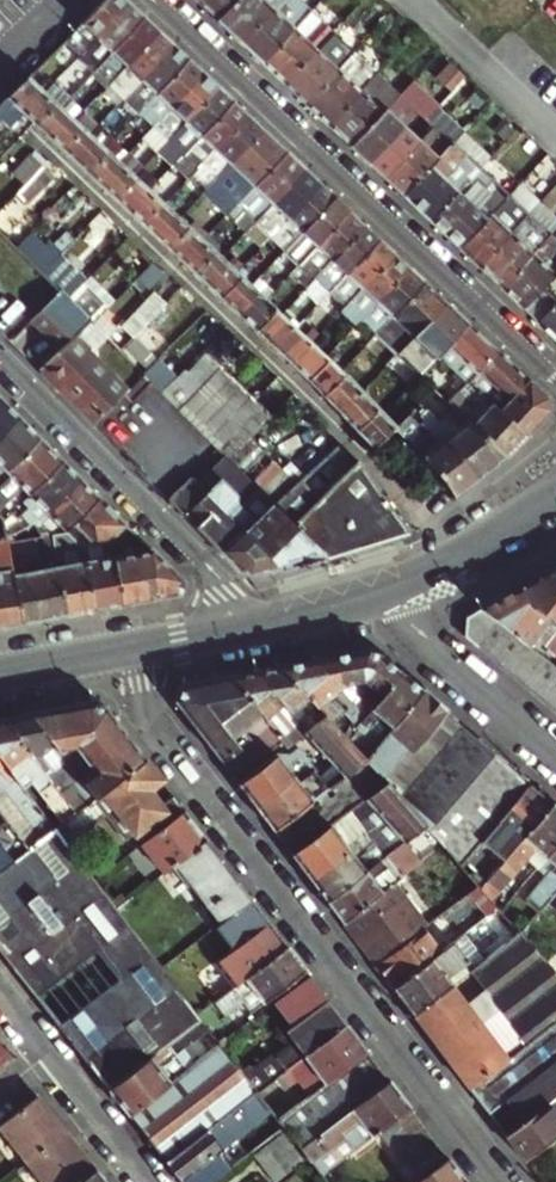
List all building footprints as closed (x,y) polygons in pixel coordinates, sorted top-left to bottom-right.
[(72,30),(81,39),(72,49),(77,54),(128,1),(127,0),(102,0),(72,30)] [(217,19),(235,0),(197,0),(217,19)] [(240,40),(278,0),(235,0),(217,19),(240,40)] [(240,40),(261,61),(310,9),(301,0),(278,0),(240,40)] [(143,15),(128,1),(77,54),(89,65),(93,69),(143,15)] [(332,30),(310,9),(261,61),(284,82),(332,30)] [(158,29),(143,15),(93,69),(108,83),(125,64),(158,29)] [(172,43),(158,29),(125,64),(140,78),(172,43)] [(332,30),(284,82),(306,103),(355,51),(354,50),(332,30)] [(172,43),(140,78),(128,91),(123,97),(138,111),(187,57),(172,43)] [(377,72),(355,51),(306,103),(328,124),(377,72)] [(444,55),(432,68),(445,80),(457,67),(444,55)] [(202,71),(187,57),(138,111),(140,113),(153,125),(202,71)] [(217,86),(202,71),(153,125),(167,139),(217,86)] [(399,93),(377,72),(328,124),(350,145),(399,93)] [(35,124),(54,104),(25,78),(0,102),(0,116),(11,126),(24,113),(35,124)] [(123,86),(117,92),(123,97),(128,91),(123,86)] [(232,99),(217,86),(167,139),(183,153),(232,99)] [(367,161),(416,109),(399,93),(350,145),(367,161)] [(247,114),(232,99),(183,153),(193,163),(198,167),(214,149),(247,114)] [(35,124),(62,149),(80,129),(54,104),(35,124)] [(426,118),(416,109),(367,161),(385,177),(434,126),(426,118)] [(262,127),(247,114),(214,149),(229,163),(262,127)] [(434,126),(385,177),(402,194),(451,142),(434,126)] [(284,148),(262,127),(229,163),(213,181),(226,194),(220,199),(229,206),(284,148)] [(62,149),(88,173),(106,154),(80,129),(62,149)] [(479,168),(451,142),(402,194),(430,220),(457,191),(462,186),(467,180),(473,185),(477,181),(484,188),(491,180),(479,168)] [(248,214),(255,221),(305,168),(284,148),(229,206),(236,212),(241,207),(248,214)] [(133,179),(106,154),(88,173),(115,199),(133,179)] [(13,174),(24,184),(42,165),(31,155),(13,174)] [(42,165),(24,184),(15,193),(23,201),(29,195),(36,203),(58,181),(42,165)] [(275,229),(287,217),(319,182),(305,168),(255,221),(270,234),(275,229)] [(160,204),(133,179),(115,199),(141,223),(160,204)] [(462,186),(467,191),(473,185),(467,180),(462,186)] [(484,188),(491,194),(482,204),(491,213),(508,196),(491,180),(484,188)] [(275,239),(285,248),(334,196),(319,182),(287,217),(293,223),(281,235),(275,229),(270,234),(275,239)] [(523,185),(515,196),(555,226),(555,209),(523,185)] [(467,191),(462,186),(457,191),(463,196),(467,191)] [(463,196),(457,191),(430,220),(459,247),(486,218),(463,196)] [(23,201),(15,193),(0,209),(0,231),(2,233),(27,206),(23,201)] [(292,255),(300,262),(349,210),(334,196),(285,248),(292,255)] [(508,196),(491,213),(486,218),(459,247),(479,267),(528,215),(508,196)] [(160,204),(141,223),(168,248),(185,228),(160,204)] [(308,270),(315,277),(364,224),(349,210),(300,262),(308,270)] [(528,215),(479,267),(500,287),(549,235),(528,215)] [(364,224),(315,277),(327,288),(330,290),(379,238),(364,224)] [(185,228),(168,248),(193,273),(212,253),(185,228)] [(549,235),(500,287),(523,308),(542,287),(555,272),(555,241),(549,235)] [(29,237),(17,248),(41,272),(53,259),(48,254),(29,237)] [(379,238),(330,290),(344,303),(345,304),(394,252),(379,238)] [(54,248),(48,254),(53,259),(59,253),(54,248)] [(345,304),(360,318),(409,266),(394,252),(345,304)] [(41,272),(58,289),(66,297),(79,285),(80,284),(85,278),(59,253),(53,259),(41,272)] [(239,279),(212,253),(193,273),(220,298),(239,279)] [(360,319),(375,332),(424,281),(409,266),(360,318),(360,319)] [(542,287),(555,301),(555,272),(542,287)] [(115,299),(89,275),(85,278),(80,284),(106,308),(115,299)] [(239,279),(220,298),(237,314),(256,294),(239,279)] [(424,281),(375,332),(378,335),(381,338),(397,322),(403,327),(387,344),(397,353),(413,337),(446,302),(424,281)] [(93,322),(105,309),(79,285),(66,297),(87,318),(93,322)] [(555,340),(555,301),(542,287),(523,308),(555,340)] [(58,289),(31,316),(60,346),(71,336),(87,318),(66,297),(58,289)] [(131,336),(162,304),(152,294),(121,327),(125,332),(121,336),(126,341),(131,336)] [(273,311),(256,294),(237,314),(255,331),(273,311)] [(435,358),(450,342),(468,323),(446,302),(413,337),(435,358)] [(273,311),(255,331),(272,348),(291,328),(273,311)] [(93,322),(87,318),(71,336),(84,349),(101,330),(93,322)] [(468,323),(450,342),(477,369),(496,349),(468,323)] [(308,344),(291,328),(272,348),(289,364),(308,344)] [(181,373),(172,382),(161,393),(180,411),(191,399),(190,398),(206,381),(208,382),(221,368),(243,344),(229,331),(185,377),(181,373)] [(123,395),(126,392),(84,349),(71,336),(60,346),(39,368),(94,424),(123,395)] [(308,344),(289,364),(306,380),(325,360),(308,344)] [(549,410),(547,397),(496,349),(477,369),(469,378),(528,433),(549,410)] [(306,380),(322,396),(342,376),(325,360),(306,380)] [(154,364),(144,375),(153,384),(161,393),(172,382),(154,364)] [(237,384),(221,368),(208,382),(206,381),(190,398),(191,399),(180,411),(196,427),(237,384)] [(342,376),(322,396),(337,410),(357,391),(342,376)] [(458,410),(467,418),(506,455),(528,433),(469,378),(459,388),(470,399),(458,410)] [(254,401),(237,384),(196,427),(213,444),(224,434),(254,401)] [(376,411),(357,391),(337,410),(357,430),(376,411)] [(0,395),(0,437),(21,416),(0,395)] [(433,400),(427,395),(418,404),(424,408),(433,400)] [(271,417),(254,401),(224,434),(213,444),(225,456),(229,461),(240,450),(250,439),(271,417)] [(424,408),(418,404),(412,410),(418,414),(424,408)] [(467,418),(449,432),(424,408),(418,414),(421,418),(417,423),(479,477),(506,455),(467,418)] [(418,414),(412,410),(394,429),(403,437),(417,423),(421,418),(418,414)] [(376,411),(357,430),(373,446),(393,427),(376,411)] [(8,471),(42,438),(21,416),(0,437),(0,463),(8,471)] [(479,477),(417,423),(403,437),(442,476),(455,495),(479,477)] [(42,438),(8,471),(9,472),(29,493),(63,459),(42,438)] [(266,454),(250,439),(240,450),(229,461),(245,476),(256,465),(266,454)] [(337,446),(300,482),(318,501),(294,525),(327,558),(408,533),(409,532),(359,465),(356,461),(351,466),(339,448),(337,446)] [(256,465),(245,476),(262,493),(273,482),(283,471),(266,454),(256,465)] [(168,500),(183,515),(206,492),(281,568),(327,558),(294,525),(275,506),(262,493),(245,476),(229,461),(225,456),(214,467),(214,473),(207,474),(198,483),(191,477),(168,500)] [(63,459),(29,493),(30,494),(48,512),(83,478),(63,459)] [(41,520),(55,534),(63,531),(64,530),(65,530),(66,531),(69,528),(70,527),(101,497),(83,478),(48,512),(41,520)] [(300,482),(275,506),(294,525),(318,501),(300,482)] [(16,511),(8,503),(14,497),(0,483),(0,526),(16,511)] [(206,492),(183,515),(238,571),(250,574),(281,568),(206,492)] [(29,509),(41,520),(48,512),(30,494),(22,501),(24,503),(29,509)] [(21,505),(14,497),(8,503),(16,511),(21,505)] [(79,544),(82,543),(109,538),(112,538),(126,523),(101,497),(70,527),(69,528),(66,531),(65,530),(64,530),(63,531),(55,534),(58,541),(66,538),(72,536),(79,544)] [(112,538),(109,538),(111,549),(118,548),(135,532),(126,523),(112,538)] [(19,622),(4,552),(2,541),(0,532),(0,626),(19,622)] [(135,532),(118,548),(120,556),(151,548),(135,532)] [(53,542),(58,541),(55,534),(47,537),(49,544),(53,542)] [(67,614),(54,548),(53,542),(49,544),(47,537),(11,550),(4,552),(19,622),(67,614)] [(109,538),(82,543),(94,609),(121,603),(111,549),(109,538)] [(9,540),(2,541),(4,552),(11,550),(9,540)] [(94,609),(82,543),(79,544),(67,546),(54,548),(67,614),(94,609)] [(120,556),(118,548),(111,549),(121,603),(179,593),(183,580),(151,548),(120,556)] [(555,578),(555,564),(546,570),(555,578)] [(546,570),(512,591),(555,626),(555,578),(546,570)] [(529,649),(537,640),(540,643),(555,656),(555,626),(512,591),(479,610),(529,649)] [(479,610),(467,617),(465,637),(555,713),(555,670),(529,649),(479,610)] [(366,651),(315,660),(365,716),(402,673),(380,654),(366,651)] [(357,725),(365,716),(315,660),(280,667),(327,720),(344,739),(351,732),(347,727),(352,721),(357,725)] [(327,720),(280,667),(255,672),(306,736),(307,735),(327,720)] [(306,736),(255,672),(231,676),(262,716),(269,724),(284,742),(289,749),(306,736)] [(402,673),(365,716),(357,725),(352,721),(347,727),(351,732),(344,739),(363,759),(422,691),(402,673)] [(245,729),(262,716),(231,676),(184,685),(177,703),(235,780),(265,757),(251,740),(253,739),(251,738),(245,729)] [(422,691),(363,759),(364,761),(384,783),(395,795),(458,722),(422,691)] [(90,702),(31,714),(96,798),(104,792),(146,760),(107,709),(90,702)] [(31,714),(4,719),(54,784),(67,774),(89,803),(94,800),(96,798),(31,714)] [(269,724),(262,716),(245,729),(251,738),(260,731),(269,724)] [(16,778),(22,773),(62,823),(71,817),(67,812),(73,809),(54,784),(4,719),(0,720),(0,757),(16,778)] [(325,755),(344,739),(327,720),(307,735),(325,755)] [(458,722),(395,795),(424,827),(443,848),(459,867),(489,832),(497,823),(530,784),(458,722)] [(269,724),(260,731),(274,749),(284,742),(269,724)] [(328,788),(344,776),(364,761),(363,759),(344,739),(325,755),(335,767),(321,779),(328,788)] [(256,808),(310,766),(306,761),(296,748),(290,753),(278,754),(238,784),(256,808)] [(5,816),(30,797),(16,778),(0,757),(0,809),(5,816)] [(161,780),(146,760),(104,792),(112,802),(135,833),(144,844),(186,812),(174,796),(161,806),(148,790),(161,780)] [(291,854),(331,823),(365,798),(384,783),(364,761),(344,776),(328,788),(312,800),(273,830),(291,854)] [(321,779),(310,766),(256,808),(273,830),(312,800),(328,788),(321,779)] [(384,783),(365,798),(398,839),(386,847),(390,852),(424,827),(395,795),(384,783)] [(530,784),(497,823),(509,834),(501,843),(470,879),(478,887),(480,889),(554,804),(530,784)] [(94,800),(102,810),(125,841),(135,833),(112,802),(104,792),(96,798),(94,800)] [(54,829),(30,797),(5,816),(0,820),(0,872),(54,829)] [(89,803),(71,817),(62,823),(54,829),(63,840),(102,810),(94,800),(89,803)] [(480,889),(497,909),(499,911),(507,903),(497,894),(528,858),(538,866),(555,846),(555,806),(554,804),(480,889)] [(164,874),(174,866),(207,841),(186,812),(144,844),(142,845),(164,874)] [(297,861),(336,831),(331,823),(291,854),(297,861)] [(375,833),(379,838),(384,834),(376,823),(371,828),(375,833)] [(497,823),(489,832),(501,843),(509,834),(497,823)] [(371,828),(370,827),(360,835),(364,840),(375,833),(371,828)] [(0,872),(0,923),(79,861),(63,840),(54,829),(0,872)] [(311,881),(351,850),(347,845),(336,831),(297,861),(311,881)] [(379,838),(375,833),(364,840),(360,844),(365,850),(379,838)] [(360,835),(347,845),(351,850),(360,844),(364,840),(360,835)] [(193,885),(221,923),(226,919),(252,900),(207,841),(174,866),(190,888),(193,885)] [(351,850),(356,856),(365,850),(360,844),(351,850)] [(538,866),(537,868),(546,876),(528,898),(535,904),(529,910),(535,916),(555,892),(555,846),(538,866)] [(356,856),(351,850),(311,881),(326,900),(366,870),(356,856)] [(385,856),(366,870),(326,900),(344,923),(396,884),(402,879),(385,856)] [(0,923),(0,950),(11,965),(103,892),(95,881),(79,861),(0,923)] [(376,965),(423,929),(428,925),(396,884),(344,923),(344,924),(376,965)] [(117,909),(103,892),(11,965),(60,1027),(151,954),(117,909)] [(245,943),(270,924),(252,900),(226,919),(245,943)] [(535,916),(529,910),(523,917),(507,903),(499,911),(519,934),(520,934),(535,916)] [(234,951),(245,943),(226,919),(221,923),(216,927),(234,951)] [(289,948),(270,924),(245,943),(234,951),(219,962),(230,977),(232,975),(240,986),(289,948)] [(452,985),(470,971),(498,950),(488,936),(485,939),(475,925),(441,952),(394,988),(414,1014),(452,985)] [(376,965),(394,988),(441,952),(423,929),(376,965)] [(527,1045),(555,1023),(555,974),(520,934),(519,934),(498,950),(470,971),(484,990),(466,1004),(452,985),(414,1014),(470,1088),(527,1045)] [(289,948),(240,986),(217,1003),(227,1016),(244,1003),(249,1009),(262,999),(265,1003),(306,972),(289,948)] [(162,968),(151,954),(60,1027),(85,1058),(175,985),(162,968)] [(244,1067),(240,1070),(257,1092),(346,1024),(309,975),(281,997),(299,1020),(285,1031),(296,1045),(288,1046),(252,1073),(251,1071),(248,1073),(244,1067)] [(180,991),(175,985),(85,1058),(110,1090),(199,1017),(180,991)] [(206,1012),(187,986),(180,991),(199,1017),(206,1012)] [(206,1012),(199,1017),(204,1022),(210,1017),(206,1012)] [(130,1116),(189,1069),(177,1054),(209,1029),(204,1022),(199,1017),(110,1090),(130,1116)] [(527,1045),(470,1088),(489,1112),(555,1061),(555,1023),(527,1045)] [(367,1052),(346,1024),(257,1092),(270,1109),(279,1120),(291,1111),(278,1094),(313,1068),(325,1084),(367,1052)] [(235,1045),(229,1038),(221,1045),(226,1052),(235,1045)] [(226,1052),(221,1045),(210,1053),(189,1069),(130,1116),(167,1162),(257,1092),(240,1070),(237,1072),(223,1055),(226,1052)] [(367,1052),(325,1084),(291,1111),(279,1120),(283,1126),(301,1149),(389,1081),(367,1052)] [(555,1137),(555,1061),(489,1112),(526,1160),(555,1137)] [(353,1149),(378,1130),(402,1162),(433,1139),(389,1081),(301,1149),(311,1162),(313,1164),(346,1139),(353,1149)] [(257,1092),(167,1162),(183,1181),(212,1181),(231,1167),(219,1151),(223,1148),(222,1147),(270,1109),(257,1092)] [(27,1163),(67,1132),(38,1096),(0,1125),(0,1128),(27,1163)] [(303,1159),(280,1129),(252,1151),(275,1181),(303,1159)] [(27,1163),(42,1181),(81,1181),(96,1170),(67,1132),(27,1163)] [(321,1174),(353,1149),(346,1139),(313,1164),(321,1174)] [(447,1157),(433,1139),(402,1162),(396,1167),(408,1181),(415,1181),(447,1157)] [(447,1157),(415,1181),(466,1181),(447,1157)] [(96,1170),(81,1181),(106,1181),(96,1170)]
